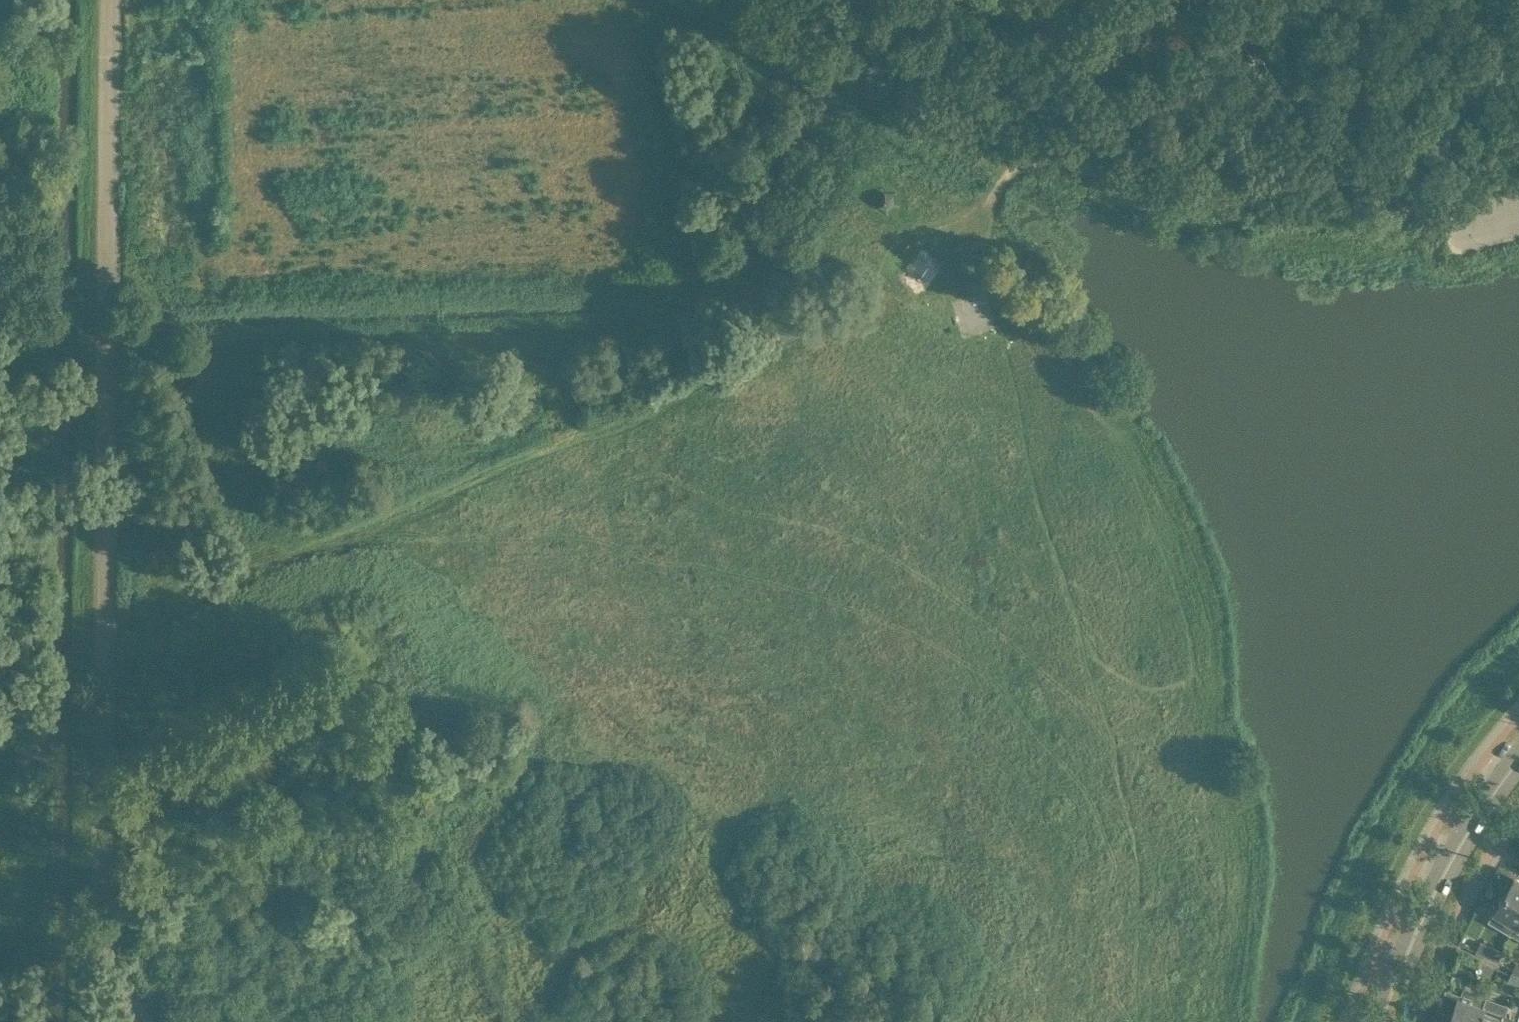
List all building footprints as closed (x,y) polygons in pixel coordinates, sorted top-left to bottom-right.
[(1518,921),(1518,920),(1518,880),(1515,878),(1512,882),(1509,882),(1504,890),(1506,892),(1495,911),(1517,924),(1518,921)] [(1497,962),(1502,952),(1488,945),(1484,955),(1497,962)] [(1490,977),(1495,967),(1481,961),(1476,971),(1490,977)] [(1512,972),(1507,981),(1518,987),(1518,975),(1512,972)] [(1482,1007),(1458,998),(1459,994),(1445,989),(1437,1010),(1451,1015),(1446,1019),(1445,1021),(1476,1021),(1482,1007)] [(1504,1014),(1495,1011),(1493,1015),(1481,1011),(1482,1007),(1476,1021),(1501,1021),(1504,1014)]
